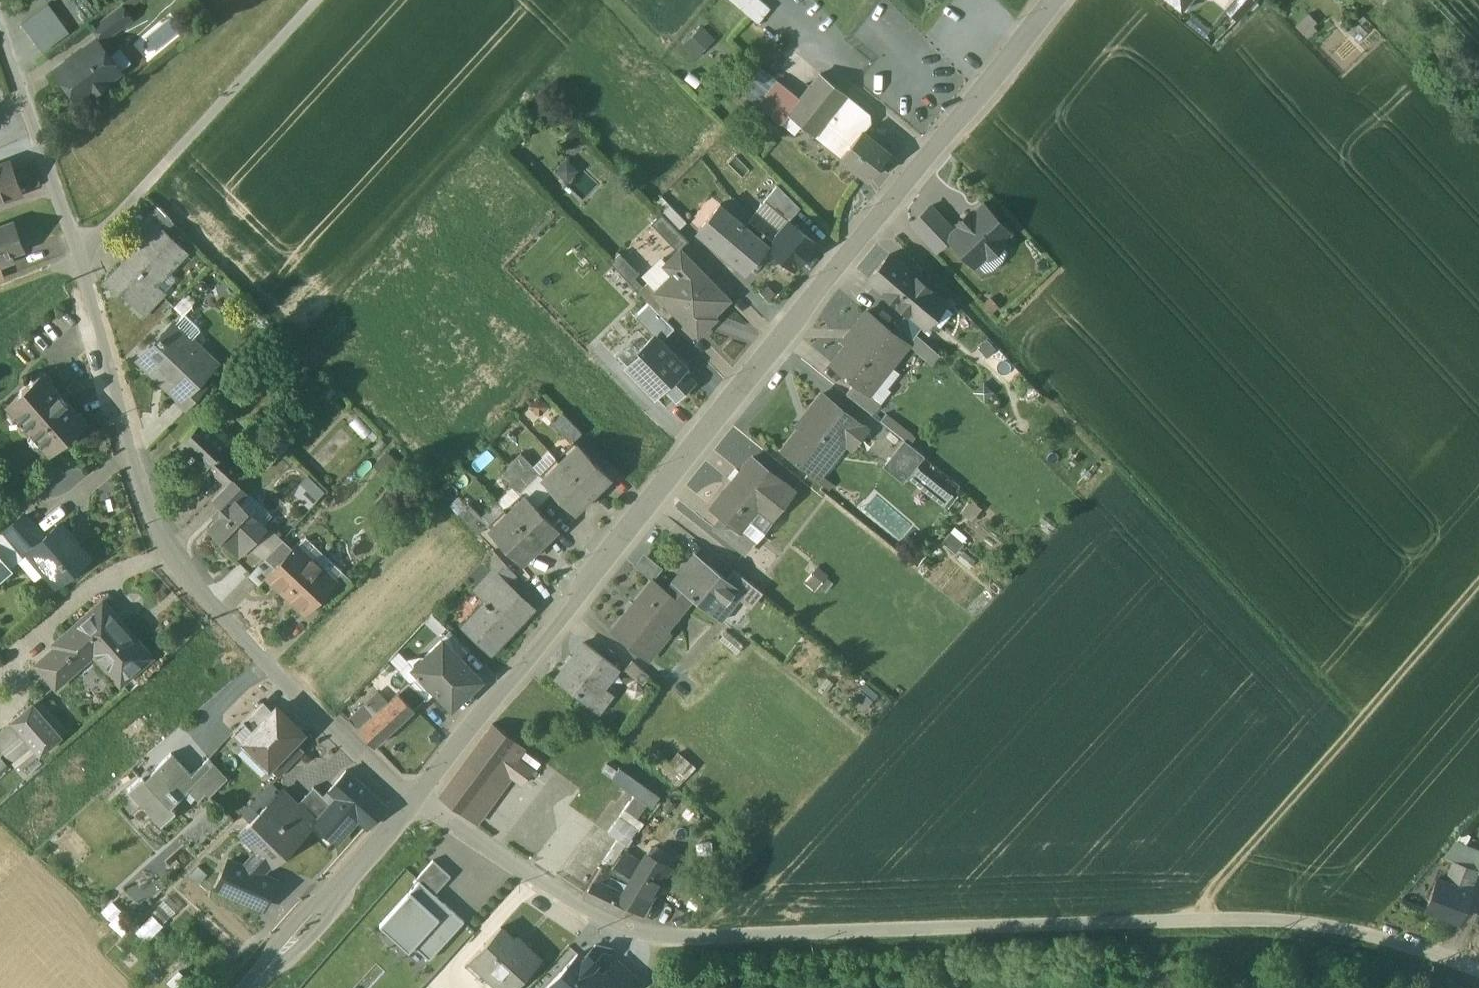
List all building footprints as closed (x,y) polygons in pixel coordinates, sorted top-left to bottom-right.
[(758,21),(771,6),(764,0),(734,0),(758,21)] [(1265,0),(1264,0),(1255,8),(1262,16),(1272,8),(1265,0)] [(21,23),(42,52),(69,32),(48,3),(21,23)] [(121,4),(93,25),(103,38),(131,18),(121,4)] [(703,25),(685,42),(696,53),(714,36),(703,25)] [(97,39),(55,70),(78,100),(115,73),(106,60),(111,57),(97,39)] [(713,41),(696,59),(710,72),(727,54),(713,41)] [(846,93),(821,73),(801,98),(788,114),(789,114),(801,124),(813,134),(814,133),(845,94),(846,93)] [(801,98),(777,79),(758,104),(782,123),(789,114),(788,114),(801,98)] [(845,94),(814,133),(841,155),(861,130),(862,131),(869,122),(868,114),(845,94)] [(789,114),(782,123),(794,133),(801,124),(789,114)] [(862,131),(861,130),(841,155),(840,156),(853,166),(854,166),(861,172),(861,173),(868,178),(888,152),(862,131)] [(566,156),(555,166),(568,179),(578,170),(566,156)] [(0,164),(0,200),(17,193),(6,162),(0,164)] [(800,207),(778,185),(765,200),(789,220),(800,207)] [(728,207),(722,203),(699,230),(745,271),(768,245),(768,244),(745,224),(753,215),(735,199),(728,207)] [(983,203),(971,215),(968,212),(958,222),(961,225),(954,231),(948,236),(949,237),(974,264),(976,263),(976,262),(986,252),(989,255),(1002,243),(1000,240),(1009,231),(983,203)] [(687,220),(671,204),(662,213),(678,229),(687,220)] [(954,231),(930,205),(911,223),(936,250),(949,237),(948,236),(954,231)] [(159,206),(137,227),(146,236),(157,225),(161,229),(172,219),(159,206)] [(780,232),(756,211),(753,215),(745,224),(768,244),(768,245),(780,232)] [(678,229),(662,213),(651,223),(679,250),(680,249),(689,241),(678,229)] [(0,225),(0,265),(14,260),(12,253),(24,249),(14,220),(0,225)] [(816,243),(789,220),(780,232),(768,245),(794,268),(816,243)] [(161,229),(157,225),(146,236),(119,266),(122,269),(108,283),(121,295),(129,287),(149,306),(162,292),(153,284),(184,251),(161,229)] [(728,298),(680,249),(679,250),(666,262),(676,272),(658,289),(657,290),(675,309),(698,333),(710,322),(706,319),(728,298)] [(915,276),(889,254),(869,278),(895,300),(915,276)] [(939,296),(915,276),(895,300),(896,301),(897,300),(920,319),(939,296)] [(658,289),(649,280),(638,290),(649,301),(666,318),(675,309),(657,290),(658,289)] [(666,318),(649,301),(636,313),(653,331),(660,339),(673,326),(666,318)] [(892,330),(867,310),(844,338),(848,342),(831,362),(855,382),(863,388),(864,386),(884,362),(889,366),(907,343),(892,330)] [(916,333),(900,320),(892,330),(907,343),(931,363),(940,354),(916,333)] [(214,361),(173,323),(162,336),(160,334),(158,337),(159,339),(141,358),(180,395),(177,398),(187,408),(206,388),(196,379),(214,361)] [(684,368),(655,335),(640,349),(643,352),(627,367),(655,396),(664,386),(684,368)] [(640,349),(632,341),(617,355),(627,367),(643,352),(640,349)] [(693,381),(682,370),(665,386),(676,397),(693,381)] [(78,413),(49,381),(46,383),(40,376),(8,404),(50,452),(82,423),(75,416),(78,413)] [(863,388),(855,382),(846,393),(872,413),(882,400),(864,386),(863,388)] [(865,429),(822,393),(797,424),(801,427),(783,448),(823,480),(865,429)] [(583,432),(563,411),(552,422),(571,442),(583,432)] [(233,440),(206,415),(176,447),(202,472),(208,467),(226,447),(233,440)] [(924,455),(903,438),(882,465),(903,481),(924,455)] [(609,477),(577,444),(543,477),(575,510),(609,477)] [(226,447),(208,467),(226,484),(231,478),(244,464),(226,447)] [(541,473),(521,452),(500,473),(519,493),(541,473)] [(399,464),(387,453),(379,461),(391,472),(399,464)] [(793,489),(752,456),(712,506),(722,515),(741,530),(742,528),(757,509),(769,519),(793,489)] [(399,464),(391,472),(396,477),(404,469),(399,464)] [(916,467),(907,477),(943,506),(952,494),(916,467)] [(226,484),(212,498),(220,506),(228,506),(236,499),(240,503),(248,494),(231,478),(226,484)] [(328,494),(314,479),(298,493),(312,508),(328,494)] [(525,495),(490,528),(522,561),(556,528),(525,495)] [(236,499),(228,506),(220,506),(220,515),(208,527),(230,548),(238,539),(246,547),(266,527),(240,503),(236,499)] [(488,523),(468,502),(457,513),(477,534),(488,523)] [(25,515),(5,532),(25,555),(31,550),(30,549),(44,537),(25,515)] [(742,528),(741,530),(722,515),(713,527),(743,551),(754,538),(742,528)] [(44,537),(30,549),(31,550),(58,582),(88,557),(60,524),(44,537)] [(324,553),(306,536),(298,544),(316,562),(324,553)] [(283,538),(265,557),(275,567),(293,548),(283,538)] [(275,567),(267,576),(286,593),(316,562),(298,544),(297,544),(293,548),(275,567)] [(515,573),(494,550),(482,562),(491,571),(492,570),(506,583),(507,582),(515,573)] [(342,570),(324,553),(316,562),(334,579),(342,570)] [(726,578),(695,554),(674,581),(675,582),(667,592),(684,606),(692,596),(713,612),(724,598),(729,601),(731,599),(739,589),(739,588),(726,578)] [(11,569),(0,556),(0,578),(11,569)] [(316,562),(286,593),(305,611),(325,590),(335,579),(334,579),(316,562)] [(763,592),(733,568),(726,578),(739,588),(739,589),(754,602),(763,592)] [(334,579),(335,579),(325,590),(335,599),(353,580),(342,570),(334,579)] [(515,589),(507,582),(506,583),(492,570),(491,571),(477,585),(489,596),(462,624),(492,652),(516,627),(514,626),(532,606),(514,590),(515,589)] [(667,592),(652,580),(613,629),(649,659),(671,631),(667,628),(684,606),(667,592)] [(839,589),(829,582),(820,596),(829,602),(839,589)] [(724,598),(713,612),(722,620),(723,618),(722,618),(735,602),(731,599),(729,601),(724,598)] [(150,656),(102,601),(55,643),(57,646),(75,666),(77,665),(74,662),(90,648),(114,675),(122,668),(128,675),(150,656)] [(468,648),(451,631),(443,639),(460,656),(468,648)] [(443,638),(425,656),(429,661),(418,671),(414,666),(413,668),(434,690),(451,708),(481,679),(460,656),(443,639),(443,638)] [(618,668),(584,641),(555,678),(589,705),(618,668)] [(57,646),(37,664),(55,684),(75,666),(57,646)] [(650,675),(632,660),(625,669),(643,684),(650,675)] [(434,690),(413,668),(414,666),(410,663),(401,672),(409,682),(425,698),(434,690)] [(425,698),(409,682),(398,693),(415,709),(425,698)] [(378,692),(349,721),(359,730),(389,702),(378,692)] [(389,702),(359,730),(375,745),(415,709),(398,693),(389,702)] [(59,735),(31,703),(11,720),(40,752),(59,735)] [(245,720),(255,730),(272,713),(262,703),(245,720)] [(302,732),(277,708),(272,713),(255,730),(244,742),(269,766),(302,732)] [(244,742),(255,730),(245,720),(234,732),(244,742)] [(525,747),(493,723),(441,795),(478,822),(512,776),(522,784),(533,769),(518,757),(525,747)] [(40,769),(15,741),(4,752),(29,780),(40,769)] [(303,752),(292,742),(269,766),(280,776),(303,752)] [(190,775),(170,753),(144,778),(141,775),(126,789),(159,824),(174,810),(165,801),(171,796),(173,798),(175,795),(174,793),(190,778),(188,776),(190,775)] [(190,775),(188,776),(190,778),(207,796),(226,779),(207,758),(190,775)] [(386,807),(346,771),(323,796),(330,803),(316,819),(336,838),(356,816),(368,827),(386,807)] [(296,803),(291,808),(310,825),(316,819),(330,803),(323,796),(312,786),(296,803)] [(260,849),(274,863),(310,825),(291,808),(296,803),(282,790),(246,828),(264,844),(260,849)] [(244,866),(262,874),(274,863),(260,849),(244,866)] [(630,853),(624,850),(611,867),(631,880),(642,861),(630,853)] [(631,880),(623,893),(631,898),(628,902),(642,911),(669,866),(647,853),(642,861),(631,880)] [(262,874),(244,866),(229,860),(218,887),(265,907),(276,880),(262,874)] [(417,877),(420,880),(435,893),(451,876),(433,860),(417,877)] [(1477,869),(1453,860),(1447,876),(1454,879),(1452,883),(1470,889),(1477,869)] [(608,870),(601,866),(594,877),(601,881),(608,870)] [(601,881),(594,877),(583,895),(622,914),(623,913),(622,913),(628,902),(631,898),(623,893),(601,881)] [(1452,883),(1437,877),(1426,908),(1458,920),(1470,889),(1452,883)] [(412,922),(424,932),(413,944),(414,945),(429,959),(464,920),(435,893),(420,880),(380,924),(396,939),(412,922)] [(126,929),(134,915),(109,901),(102,915),(126,929)] [(163,927),(151,916),(134,935),(147,945),(163,927)] [(412,922),(396,939),(409,951),(414,945),(413,944),(424,932),(412,922)] [(501,926),(475,954),(492,970),(487,975),(489,976),(502,987),(513,987),(540,958),(527,945),(524,948),(501,926)] [(584,957),(578,952),(552,981),(560,987),(592,987),(604,975),(602,974),(593,965),(597,961),(588,952),(584,957)] [(492,970),(475,954),(465,964),(483,982),(489,976),(487,975),(492,970)] [(602,974),(604,975),(592,987),(626,987),(634,979),(614,961),(602,974)]
